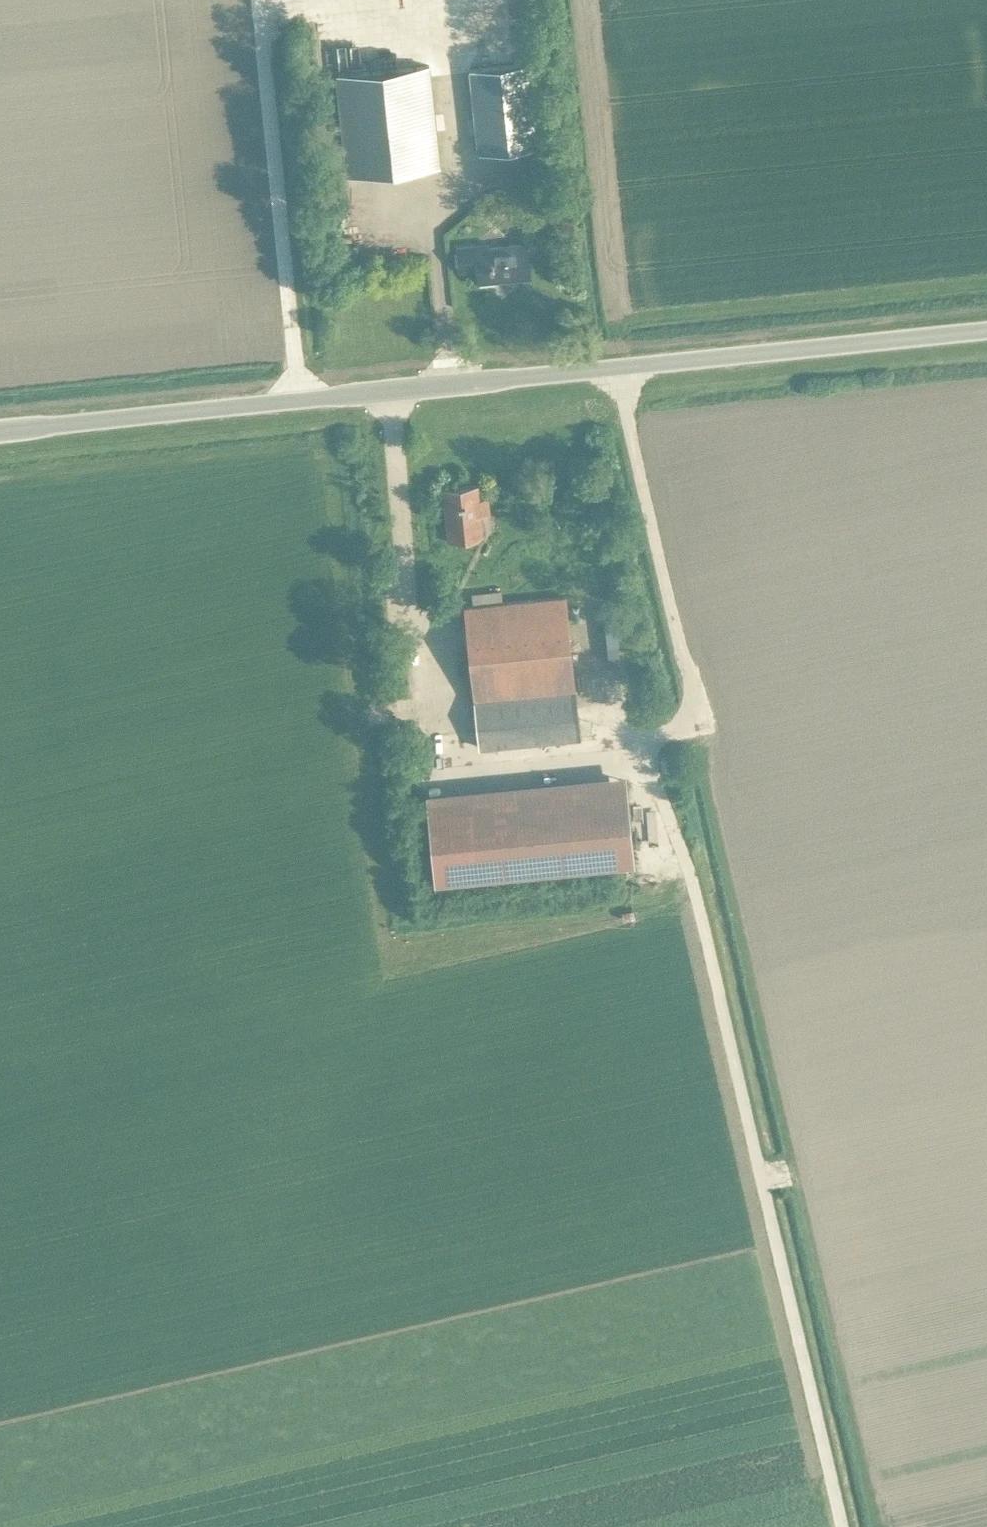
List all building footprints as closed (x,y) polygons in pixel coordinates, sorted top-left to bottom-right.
[(477,152),(538,146),(530,63),(468,70),(477,152)] [(346,175),(438,166),(428,66),(335,76),(346,175)] [(455,246),(458,272),(459,272),(459,271),(475,269),(476,283),(478,283),(477,282),(528,277),(528,278),(529,278),(525,243),(524,243),(525,244),(474,249),(474,246),(457,247),(457,246),(455,246)] [(478,516),(487,515),(486,499),(477,500),(475,487),(477,487),(477,486),(441,489),(441,490),(442,490),(447,541),(446,541),(446,542),(482,538),(482,537),(481,537),(478,516)] [(564,597),(465,607),(474,703),(574,693),(564,597)] [(574,693),(474,703),(478,749),(578,739),(578,737),(574,698),(574,693)] [(425,802),(433,882),(474,878),(467,798),(425,802)]
